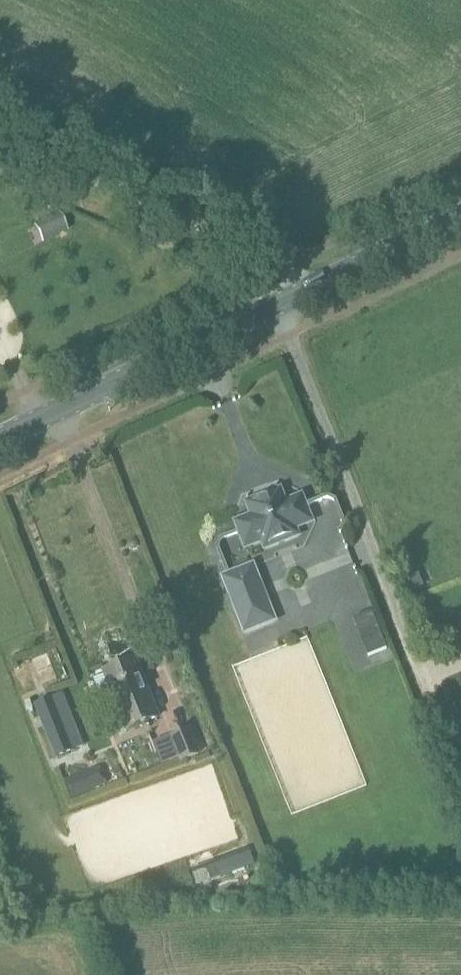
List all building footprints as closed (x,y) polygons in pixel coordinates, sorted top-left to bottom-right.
[(59,213),(45,220),(54,238),(68,231),(59,213)] [(253,502),(250,509),(253,516),(241,521),(238,528),(244,542),(251,545),(263,541),(266,548),(298,535),(295,528),(307,523),(310,516),(304,502),(297,499),(286,503),(283,496),(275,493),(253,502)] [(273,619),(252,566),(222,578),(243,631),(273,619)] [(159,717),(137,659),(106,671),(128,729),(159,717)] [(35,704),(56,758),(76,750),(55,696),(35,704)] [(181,763),(203,755),(191,728),(170,736),(181,763)] [(249,850),(216,862),(222,877),(255,865),(249,850)]
